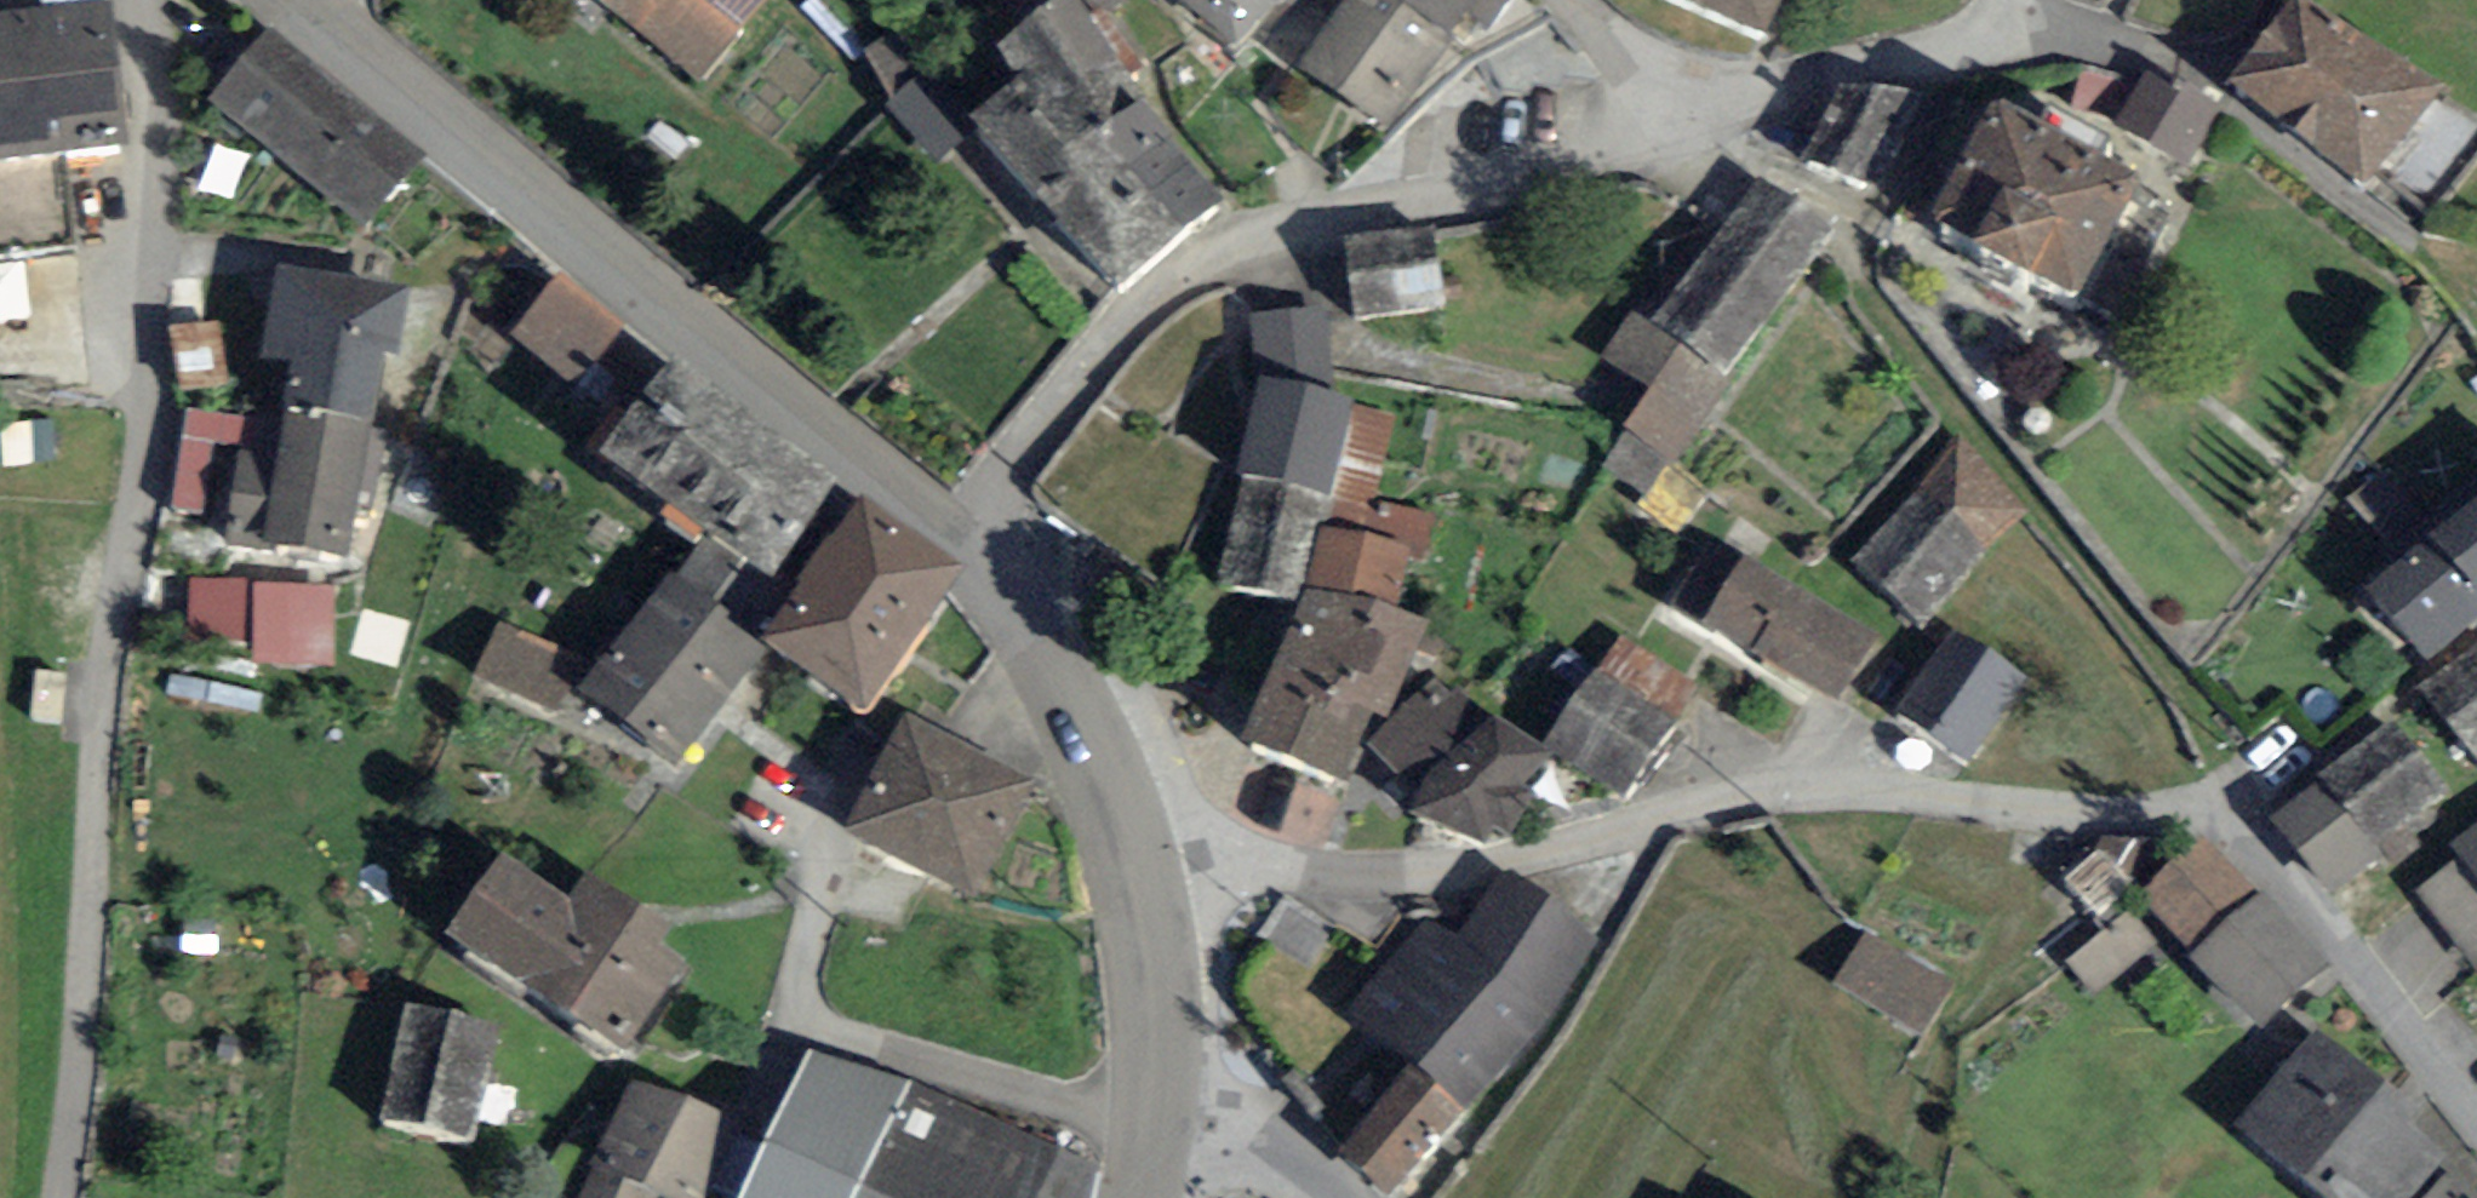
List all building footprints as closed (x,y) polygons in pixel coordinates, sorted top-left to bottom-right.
[(709,84),(778,1),(777,0),(609,0),(709,84)] [(1296,0),(1178,0),(1247,60),(1298,1),(1296,0)] [(1328,72),(1394,124),(1458,41),(1479,58),(1524,0),(1384,0),(1328,72)] [(1778,0),(1659,0),(1762,41),(1778,0)] [(1073,3),(995,60),(1018,89),(978,125),(972,132),(1120,294),(1227,212),(1073,3)] [(2319,17),(2256,105),(2385,197),(2448,109),(2319,17)] [(0,29),(0,171),(98,161),(95,128),(120,126),(110,19),(0,29)] [(925,72),(899,29),(868,56),(890,106),(925,72)] [(426,170),(278,52),(230,111),(378,230),(426,170)] [(925,72),(890,106),(941,167),(972,132),(978,125),(925,72)] [(2223,128),(2158,90),(2126,144),(2191,182),(2223,128)] [(1839,93),(1804,167),(1877,201),(1922,99),(1839,93)] [(2183,225),(2021,138),(1961,249),(2122,336),(2183,225)] [(1850,256),(1774,202),(1648,380),(1669,394),(1638,437),(1693,476),(1850,256)] [(1443,247),(1364,258),(1373,325),(1452,314),(1443,247)] [(410,309),(305,294),(268,555),(372,570),(410,309)] [(626,346),(568,298),(528,346),(587,394),(626,346)] [(785,596),(852,509),(693,389),(627,475),(785,596)] [(1360,413),(1281,398),(1266,480),(1345,495),(1360,413)] [(2030,533),(1969,476),(1876,576),(1937,633),(2030,533)] [(2390,610),(2443,670),(2476,640),(2476,534),(2390,610)] [(969,596),(879,536),(793,662),(884,723),(969,596)] [(1880,659),(1736,573),(1704,627),(1848,713),(1880,659)] [(341,608),(208,598),(204,656),(336,666),(341,608)] [(766,664),(683,605),(606,711),(689,770),(766,664)] [(1432,646),(1323,609),(1271,762),(1381,799),(1432,646)] [(587,664),(510,638),(490,696),(567,722),(587,664)] [(2026,696),(1966,657),(1917,732),(1977,771),(2026,696)] [(1692,708),(1625,658),(1562,742),(1629,791),(1692,708)] [(2441,704),(2476,749),(2476,676),(2441,704)] [(1557,775),(1488,734),(1434,822),(1504,864),(1557,775)] [(2457,812),(2403,744),(2295,830),(2349,897),(2457,812)] [(1038,791),(924,746),(879,860),(993,905),(1038,791)] [(2092,827),(2054,868),(2109,918),(2147,877),(2092,827)] [(2458,866),(2476,888),(2476,849),(2458,866)] [(2331,987),(2221,857),(2160,909),(2270,1038),(2331,987)] [(474,965),(632,1057),(693,953),(609,905),(595,930),(520,887),(474,965)] [(1429,1076),(1357,1162),(1400,1197),(1407,1197),(1609,956),(1526,888),(1468,957),(1443,937),(1369,1026),(1429,1076)] [(2134,898),(2078,957),(2107,985),(2163,927),(2134,898)] [(1952,983),(1879,949),(1855,1001),(1929,1034),(1952,983)] [(501,1047),(423,1032),(402,1139),(480,1155),(501,1047)] [(2331,1052),(2261,1138),(2336,1197),(2432,1197),(2451,1174),(2411,1143),(2424,1127),(2331,1052)] [(818,1081),(772,1197),(1049,1197),(1058,1176),(818,1081)] [(656,1104),(622,1178),(666,1197),(718,1197),(743,1143),(656,1104)]
